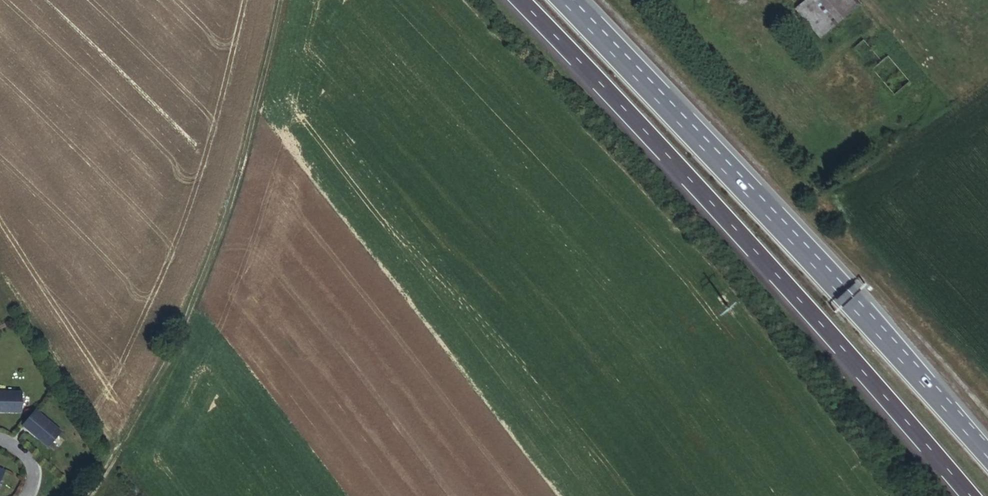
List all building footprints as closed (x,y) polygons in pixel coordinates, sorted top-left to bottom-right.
[(860,6),(855,0),(806,0),(794,10),(819,41),(860,6)] [(24,392),(0,392),(0,412),(24,412),(24,392)] [(64,431),(37,409),(25,425),(51,447),(64,431)]
